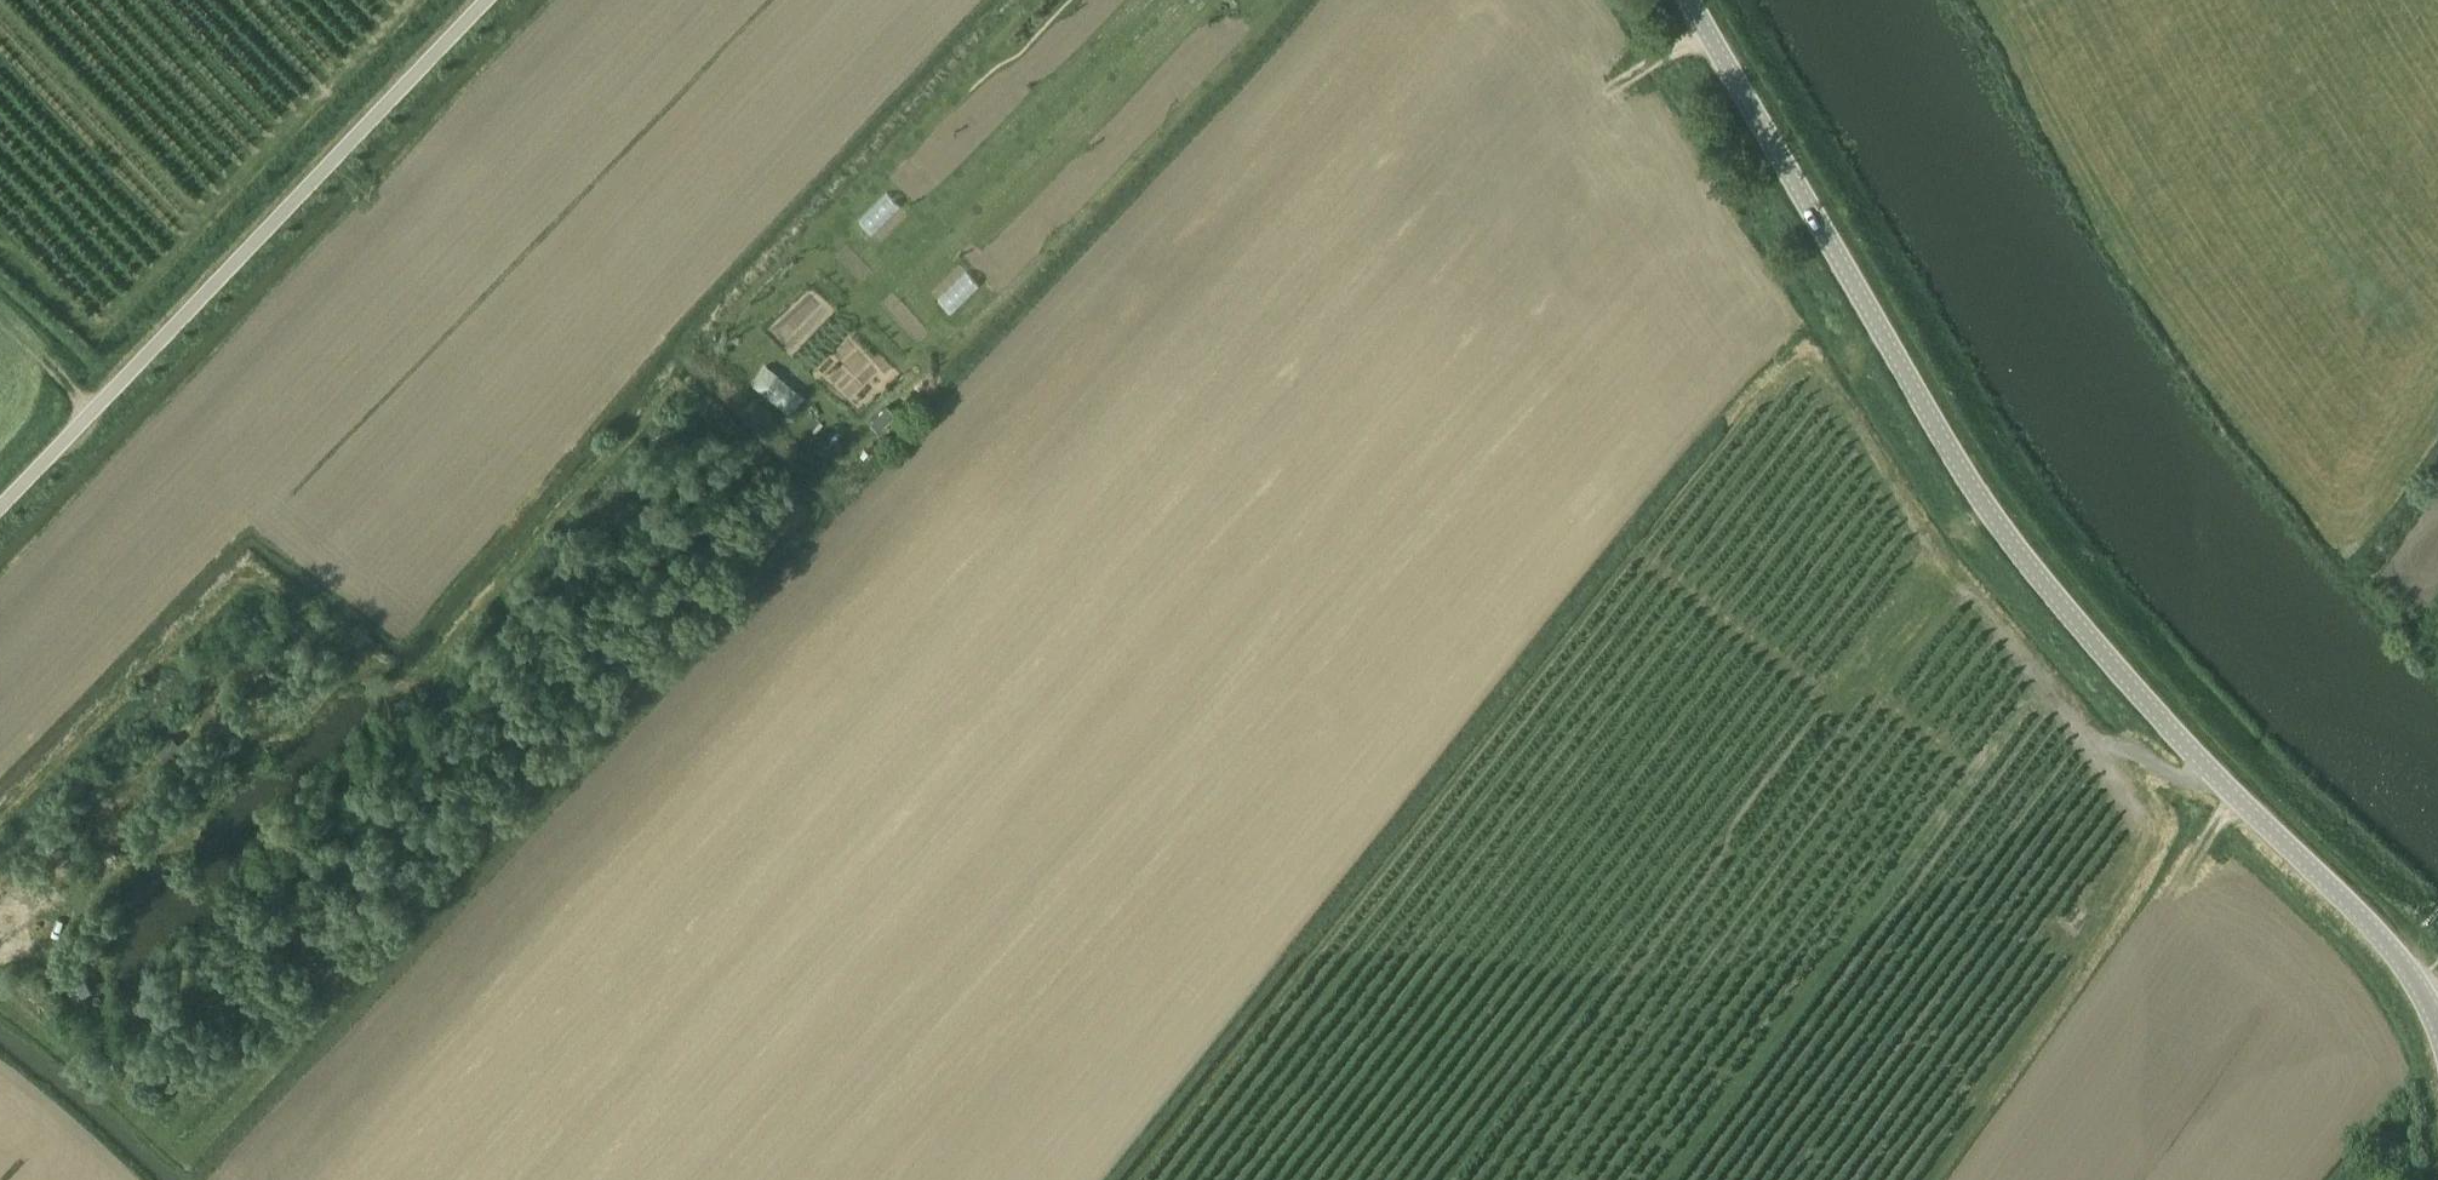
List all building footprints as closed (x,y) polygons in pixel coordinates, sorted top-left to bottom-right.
[(59,981),(81,999),(97,981),(74,963),(59,981)]
